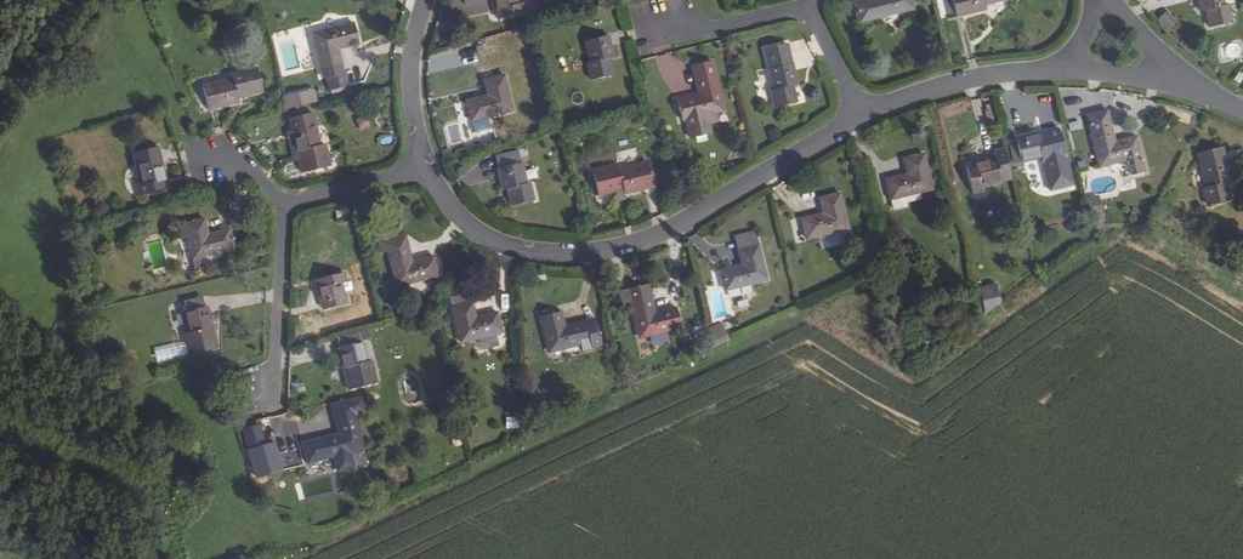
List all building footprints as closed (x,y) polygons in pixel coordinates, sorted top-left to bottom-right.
[(517,0),(491,0),(493,8),(499,6),(502,16),(525,10),(523,0),(518,1),(517,0)] [(909,0),(854,0),(852,0),(858,21),(911,8),(909,0)] [(949,0),(940,0),(943,16),(952,14),(949,0)] [(952,14),(952,16),(984,9),(983,3),(996,0),(949,0),(952,14)] [(1231,0),(1194,0),(1197,12),(1202,10),(1206,28),(1229,22),(1224,3),(1231,1),(1231,0)] [(502,16),(499,6),(493,8),(495,18),(502,16)] [(1168,10),(1158,19),(1168,31),(1178,22),(1168,10)] [(337,47),(358,42),(353,20),(310,31),(321,77),(326,75),(330,88),(346,84),(337,47)] [(612,74),(608,58),(612,56),(607,33),(581,39),(587,60),(584,61),(589,80),(612,74)] [(796,84),(790,61),(789,61),(784,42),(762,48),(767,67),(766,67),(771,89),(768,89),(772,107),(794,102),(790,85),(796,84)] [(1226,58),(1240,56),(1238,42),(1224,44),(1226,58)] [(722,109),(710,59),(688,65),(695,93),(674,98),(679,120),(684,119),(688,137),(708,132),(706,123),(715,120),(713,112),(722,109)] [(237,95),(262,89),(256,65),(228,71),(228,76),(200,83),(206,108),(238,100),(237,95)] [(511,109),(503,73),(482,78),(485,93),(464,99),(469,119),(511,109)] [(1143,171),(1135,135),(1112,140),(1105,109),(1084,113),(1096,166),(1125,160),(1128,174),(1143,171)] [(319,142),(311,110),(287,116),(289,128),(295,148),(300,147),(302,157),(297,158),(299,171),(329,164),(324,141),(319,142)] [(365,115),(355,120),(360,131),(371,126),(365,115)] [(772,140),(781,136),(777,127),(768,131),(772,140)] [(295,148),(289,128),(283,129),(290,159),(297,158),(302,157),(300,147),(295,148)] [(1056,140),(1054,128),(1032,133),(1033,139),(1045,136),(1046,142),(1056,140)] [(1060,154),(1056,140),(1046,142),(1045,136),(1033,139),(1032,133),(1013,137),(1013,139),(1018,162),(1019,163),(1038,159),(1039,161),(1050,159),(1050,156),(1060,154)] [(1018,162),(1013,139),(1005,141),(1010,163),(1018,162)] [(164,175),(156,143),(131,149),(139,181),(134,182),(137,193),(161,187),(158,176),(164,175)] [(518,152),(517,145),(492,151),(493,158),(518,152)] [(1228,182),(1220,146),(1195,151),(1203,187),(1201,188),(1204,207),(1227,201),(1223,184),(1228,182)] [(1009,176),(1002,148),(992,151),(993,157),(962,164),(968,192),(980,190),(979,183),(1009,176)] [(525,181),(518,152),(493,158),(501,189),(505,188),(510,205),(533,200),(528,180),(525,181)] [(930,188),(921,152),(901,157),(904,173),(883,178),(890,208),(892,210),(903,207),(902,202),(900,195),(916,191),(930,188)] [(653,185),(647,161),(617,168),(616,163),(589,169),(595,193),(612,189),(613,194),(621,192),(653,185)] [(167,186),(164,175),(158,176),(161,187),(167,186)] [(846,228),(838,191),(817,196),(820,212),(799,217),(803,238),(846,228)] [(917,198),(916,191),(900,195),(902,202),(917,198)] [(1101,215),(1096,194),(1083,197),(1087,218),(1101,215)] [(233,246),(228,226),(206,232),(202,216),(181,221),(190,258),(218,251),(233,246)] [(407,244),(404,232),(388,236),(391,248),(407,244)] [(437,275),(432,253),(410,259),(407,244),(391,248),(388,236),(373,239),(375,251),(385,249),(394,284),(437,275)] [(764,279),(757,242),(735,247),(739,264),(718,268),(722,289),(764,279)] [(221,261),(218,251),(190,258),(193,268),(221,261)] [(346,302),(341,281),(345,280),(343,269),(319,275),(321,286),(315,287),(320,308),(346,302)] [(321,286),(319,275),(312,276),(315,287),(321,286)] [(680,328),(675,305),(652,310),(646,282),(624,287),(636,337),(680,328)] [(979,289),(985,310),(1003,305),(997,283),(979,289)] [(469,300),(467,289),(447,294),(449,306),(469,300)] [(501,330),(496,309),(473,315),(469,300),(449,306),(458,340),(501,330)] [(204,324),(210,323),(204,303),(182,309),(187,329),(182,331),(187,352),(216,344),(213,333),(206,334),(204,324)] [(589,341),(584,319),(563,323),(559,309),(537,314),(546,351),(589,341)] [(722,322),(709,328),(716,344),(729,338),(722,322)] [(213,333),(210,323),(204,324),(206,334),(213,333)] [(376,381),(370,357),(365,358),(359,329),(350,331),(352,341),(335,345),(340,365),(346,363),(348,374),(342,375),(346,389),(376,381)] [(352,341),(350,331),(333,335),(335,345),(352,341)] [(705,348),(702,340),(688,346),(691,354),(705,348)] [(362,447),(352,411),(361,409),(359,394),(329,401),(335,431),(314,437),(319,457),(362,447)] [(516,427),(516,415),(508,415),(507,427),(516,427)] [(261,424),(243,428),(248,448),(266,444),(261,424)] [(332,476),(299,481),(302,498),(334,493),(332,476)]
